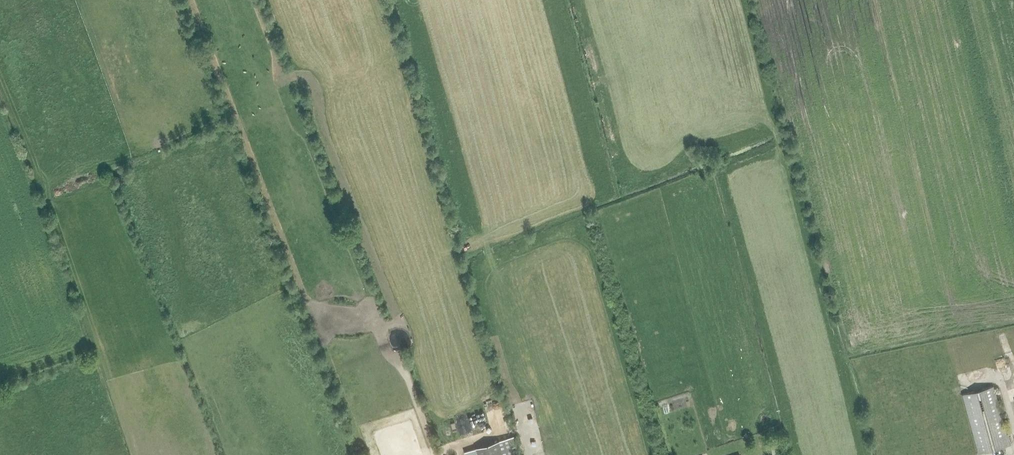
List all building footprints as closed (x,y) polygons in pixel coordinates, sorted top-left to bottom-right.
[(994,386),(962,394),(978,453),(1011,445),(1008,433),(1007,434),(994,386)] [(498,441),(475,448),(477,454),(503,454),(498,441)] [(769,444),(773,454),(782,454),(778,441),(769,444)]
